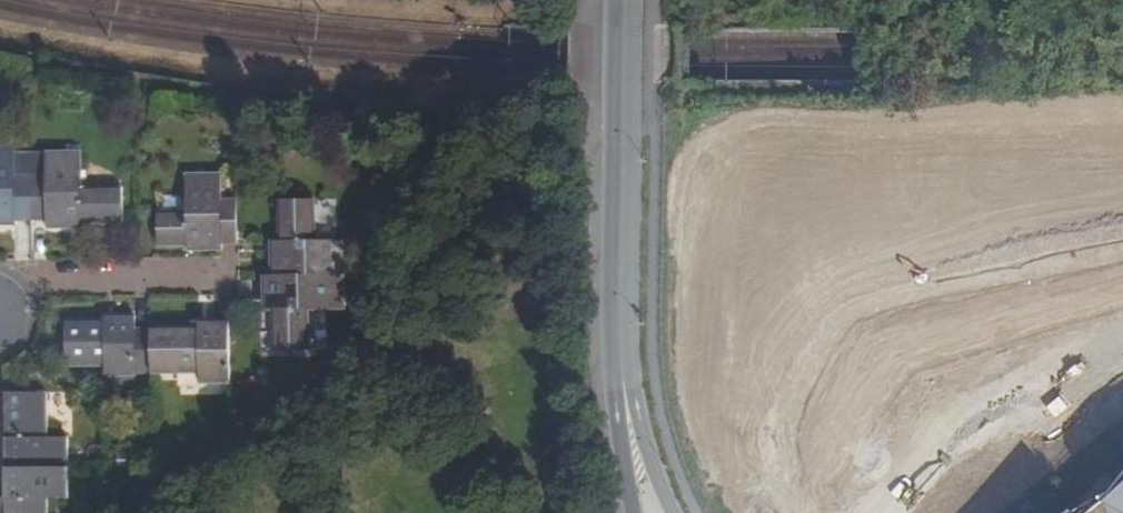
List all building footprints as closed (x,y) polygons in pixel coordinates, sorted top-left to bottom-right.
[(30,223),(29,180),(12,181),(11,153),(0,153),(0,226),(12,226),(13,223),(30,223)] [(44,230),(69,229),(69,225),(78,225),(119,224),(119,191),(77,192),(77,156),(43,156),(43,180),(29,180),(30,223),(44,222),(44,230)] [(195,244),(195,250),(220,249),(219,244),(235,244),(234,198),(220,199),(219,174),(186,175),(186,213),(157,214),(158,245),(187,245),(195,244)] [(271,249),(272,275),(342,274),(350,273),(349,239),(313,240),(313,200),(279,200),(279,241),(280,249),(271,249)] [(271,241),(271,249),(280,249),(279,241),(271,241)] [(342,274),(272,275),(263,275),(264,299),(273,299),(273,308),(274,349),(308,348),(307,308),(343,306),(342,274)] [(273,299),(264,299),(264,308),(273,308),(273,299)] [(115,318),(104,318),(65,319),(65,363),(104,363),(104,373),(134,373),(134,371),(150,371),(149,327),(133,326),(133,312),(115,312),(115,318)] [(149,327),(150,371),(197,371),(198,381),(227,380),(227,320),(210,319),(210,324),(197,325),(196,326),(149,327)] [(37,512),(49,512),(49,499),(69,498),(70,437),(48,437),(48,423),(37,423),(37,392),(7,392),(7,460),(15,460),(15,468),(7,468),(0,468),(0,512),(37,512)] [(48,392),(37,392),(37,423),(48,423),(48,392)] [(7,460),(7,468),(15,468),(15,460),(7,460)] [(1111,512),(1122,512),(1122,504),(1111,512)]
